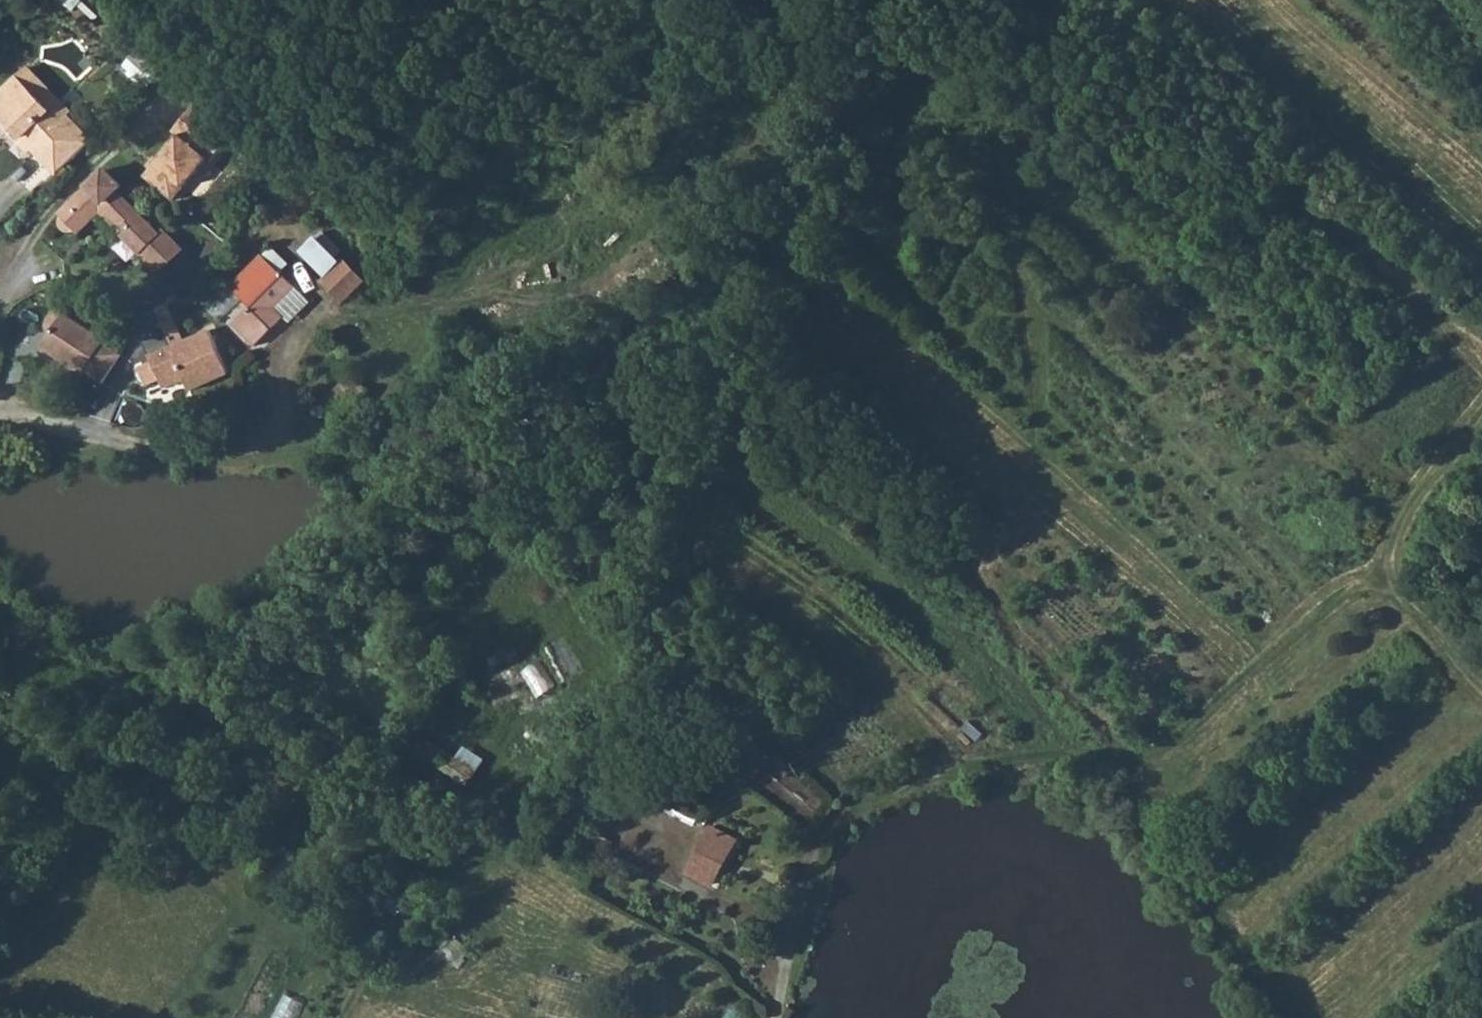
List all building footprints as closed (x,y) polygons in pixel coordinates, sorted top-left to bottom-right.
[(9,132),(13,128),(32,149),(46,164),(82,131),(67,116),(70,113),(30,70),(0,98),(0,123),(9,132)] [(182,136),(148,175),(175,198),(208,160),(212,164),(234,138),(196,106),(175,130),(182,136)] [(13,128),(9,132),(28,152),(32,149),(13,128)] [(46,164),(57,175),(92,143),(82,131),(46,164)] [(71,233),(77,230),(79,231),(94,216),(101,209),(120,229),(119,230),(160,271),(183,249),(165,231),(160,236),(118,193),(123,189),(106,171),(62,215),(64,217),(61,223),(64,229),(71,233)] [(113,236),(119,230),(120,229),(101,209),(94,216),(113,236)] [(300,253),(326,279),(341,266),(334,259),(341,252),(322,232),(300,253)] [(262,258),(230,289),(249,310),(234,324),(255,346),(281,320),(271,310),(292,289),(262,258)] [(326,279),(322,283),(343,305),(366,284),(346,261),(341,266),(326,279)] [(228,374),(208,333),(183,345),(164,304),(133,319),(153,362),(141,367),(144,374),(140,376),(146,388),(159,382),(163,390),(184,381),(189,392),(228,374)] [(82,378),(87,371),(105,342),(107,340),(56,307),(48,319),(47,324),(49,329),(52,332),(43,345),(72,365),(70,369),(82,378)] [(105,342),(87,371),(104,383),(122,354),(105,342)] [(715,831),(688,881),(714,895),(741,845),(715,831)] [(273,1017),(297,1017),(306,1002),(287,992),(273,1017)]
